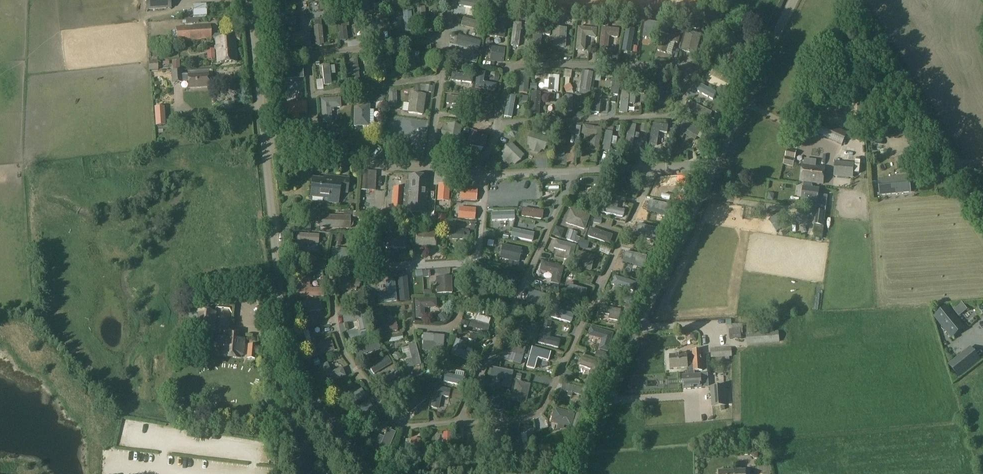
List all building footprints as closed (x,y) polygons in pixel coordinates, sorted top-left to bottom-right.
[(170,0),(144,0),(145,10),(171,9),(170,0)] [(319,11),(330,10),(329,0),(318,0),(319,11)] [(206,15),(205,5),(193,6),(193,15),(206,15)] [(424,6),(423,7),(416,7),(417,30),(425,29),(425,23),(429,23),(428,17),(425,17),(424,6)] [(279,18),(278,13),(278,9),(271,9),(272,27),(294,25),(293,17),(279,18)] [(487,36),(501,37),(503,16),(490,14),(487,36)] [(206,16),(184,16),(184,26),(206,25),(206,16)] [(677,24),(684,26),(686,20),(679,17),(677,24)] [(348,19),(337,21),(340,41),(347,40),(345,27),(349,26),(348,19)] [(690,19),(688,26),(698,29),(700,22),(690,19)] [(646,21),(643,37),(657,39),(659,23),(646,21)] [(667,22),(665,29),(674,32),(676,25),(667,22)] [(211,35),(210,25),(189,26),(190,41),(211,40),(211,38),(216,38),(217,62),(236,61),(235,37),(220,38),(219,35),(211,35)] [(190,41),(189,26),(176,27),(177,42),(190,41)] [(531,49),(531,50),(540,50),(541,35),(550,35),(550,27),(533,26),(533,30),(533,32),(531,48),(531,49)] [(478,38),(480,32),(465,27),(463,34),(478,38)] [(553,28),(552,46),(565,47),(566,29),(553,28)] [(578,28),(576,50),(584,50),(585,36),(595,37),(596,29),(578,28)] [(599,48),(607,49),(608,36),(617,37),(618,29),(601,28),(599,48)] [(686,30),(681,50),(695,54),(700,34),(686,30)] [(663,31),(657,50),(664,52),(668,40),(677,43),(679,36),(663,31)] [(649,60),(649,39),(641,39),(641,60),(649,60)] [(503,62),(504,48),(491,46),(489,61),(503,62)] [(524,48),(519,55),(524,59),(529,52),(524,48)] [(672,62),(674,49),(668,48),(666,60),(672,62)] [(377,55),(378,74),(384,74),(384,68),(391,68),(390,54),(377,55)] [(149,61),(149,70),(158,69),(158,61),(149,61)] [(326,62),(318,63),(321,85),(329,84),(326,62)] [(303,65),(279,67),(280,80),(304,77),(303,65)] [(182,75),(182,69),(171,70),(172,83),(183,82),(182,75)] [(474,87),(494,91),(495,84),(482,81),(484,72),(477,70),(474,87)] [(579,90),(589,92),(593,73),(582,71),(579,90)] [(657,71),(655,77),(662,79),(664,73),(657,71)] [(209,86),(208,73),(187,74),(188,88),(209,86)] [(552,78),(548,78),(547,90),(557,91),(558,75),(553,74),(552,78)] [(569,85),(563,87),(566,93),(571,90),(572,89),(570,84),(569,85)] [(378,92),(376,95),(376,99),(379,101),(383,101),(386,98),(385,94),(382,92),(378,92)] [(410,92),(407,112),(421,114),(424,94),(410,92)] [(621,92),(620,112),(627,112),(628,104),(633,104),(634,93),(621,92)] [(469,104),(466,104),(467,97),(445,95),(445,103),(462,104),(461,110),(468,110),(469,104)] [(339,98),(320,99),(322,122),(331,122),(330,111),(333,111),(333,107),(339,107),(339,98)] [(480,103),(481,101),(475,100),(475,102),(473,102),(472,109),(491,112),(492,105),(480,103)] [(293,114),(298,113),(306,113),(305,103),(283,105),(284,115),(293,114)] [(354,104),(354,126),(369,126),(369,110),(370,104),(354,104)] [(690,136),(692,133),(697,136),(701,130),(683,120),(679,126),(688,131),(686,134),(690,136)] [(652,122),(649,144),(657,145),(659,131),(666,132),(668,125),(652,122)] [(833,126),(824,122),(818,134),(828,138),(833,126)] [(898,123),(886,125),(889,138),(909,135),(907,124),(899,125),(898,123)] [(601,128),(582,125),(581,133),(591,135),(589,149),(597,151),(601,128)] [(639,135),(635,134),(636,127),(628,125),(624,149),(632,150),(634,139),(638,140),(639,135)] [(469,146),(483,148),(485,135),(471,133),(469,146)] [(340,141),(331,143),(332,152),(342,150),(340,141)] [(793,167),(797,151),(787,149),(783,165),(793,167)] [(579,150),(577,157),(584,158),(586,151),(579,150)] [(853,178),(854,163),(835,161),(834,177),(853,178)] [(804,182),(812,183),(823,184),(825,168),(803,165),(801,182),(804,182)] [(361,171),(360,190),(367,191),(368,182),(375,183),(376,172),(368,171),(361,171)] [(394,186),(393,197),(392,212),(426,214),(428,176),(408,175),(408,180),(404,180),(404,187),(394,186)] [(324,176),(324,180),(312,179),(311,196),(324,197),(323,201),(338,203),(340,191),(347,192),(349,179),(324,176)] [(908,176),(878,179),(880,195),(910,192),(908,176)] [(602,177),(581,177),(581,185),(595,185),(595,194),(602,194),(602,177)] [(657,179),(657,191),(677,190),(676,178),(657,179)] [(492,181),(487,208),(494,208),(494,210),(517,210),(517,202),(532,201),(531,179),(492,181)] [(438,183),(436,201),(448,201),(450,184),(438,183)] [(460,187),(459,198),(476,199),(476,189),(460,187)] [(812,188),(803,187),(802,200),(817,202),(815,211),(814,211),(813,224),(824,226),(827,196),(818,195),(819,189),(812,188)] [(599,212),(622,217),(623,210),(615,208),(617,202),(606,200),(604,206),(601,205),(599,212)] [(665,216),(667,205),(649,201),(646,212),(665,216)] [(475,207),(459,206),(458,217),(474,218),(475,207)] [(570,209),(565,223),(584,229),(589,215),(570,209)] [(779,213),(769,220),(776,232),(787,225),(779,213)] [(445,215),(437,214),(436,229),(444,230),(445,215)] [(320,216),(319,228),(349,229),(350,227),(351,227),(353,226),(353,221),(351,219),(350,219),(350,216),(320,216)] [(654,242),(656,231),(638,227),(635,238),(654,242)] [(467,239),(468,229),(450,228),(449,238),(467,239)] [(415,231),(415,245),(435,246),(435,232),(415,231)] [(294,252),(303,252),(303,243),(317,243),(317,234),(295,233),(294,252)] [(386,234),(386,247),(404,247),(404,234),(386,234)] [(567,234),(566,240),(574,242),(578,243),(579,238),(576,237),(567,234)] [(555,240),(553,248),(565,251),(563,259),(571,261),(575,245),(555,240)] [(579,240),(577,248),(587,250),(589,242),(579,240)] [(502,244),(499,258),(518,261),(521,248),(502,244)] [(348,248),(331,247),(330,264),(347,265),(348,248)] [(387,249),(387,260),(395,260),(395,249),(387,249)] [(577,252),(574,266),(590,270),(593,256),(577,252)] [(642,269),(645,258),(627,252),(623,263),(642,269)] [(565,260),(562,266),(569,269),(572,264),(565,260)] [(562,267),(541,262),(539,270),(552,273),(550,282),(558,284),(562,267)] [(487,278),(485,285),(506,290),(508,282),(495,279),(495,276),(491,275),(491,278),(487,278)] [(359,279),(340,276),(339,284),(351,286),(350,288),(355,289),(355,286),(358,287),(359,279)] [(449,276),(435,277),(436,293),(450,293),(449,276)] [(319,289),(307,289),(307,280),(299,280),(299,298),(319,297),(319,289)] [(377,295),(378,303),(395,301),(393,280),(385,281),(387,294),(377,295)] [(565,285),(563,292),(584,298),(586,290),(572,286),(573,283),(568,282),(567,285),(565,285)] [(549,294),(530,289),(527,300),(530,301),(536,302),(546,305),(549,294)] [(203,308),(216,308),(216,297),(203,297),(203,308)] [(219,309),(231,309),(231,298),(220,298),(219,309)] [(414,299),(415,318),(423,317),(423,307),(435,307),(435,298),(414,299)] [(464,298),(462,305),(471,307),(473,300),(464,298)] [(298,302),(299,320),(308,320),(308,311),(320,310),(319,301),(298,302)] [(625,304),(624,311),(630,313),(632,306),(625,304)] [(618,309),(600,306),(599,312),(609,314),(608,319),(616,320),(618,309)] [(965,328),(947,306),(933,317),(952,339),(965,328)] [(196,334),(203,335),(212,336),(214,312),(197,310),(196,334)] [(356,331),(365,330),(364,313),(343,315),(343,324),(356,323),(356,331)] [(443,313),(438,316),(442,323),(447,319),(443,313)] [(382,315),(373,316),(376,334),(396,331),(395,322),(383,324),(382,315)] [(469,327),(487,333),(490,326),(488,325),(474,321),(471,320),(469,327)] [(612,333),(590,326),(588,335),(602,339),(599,349),(607,352),(612,333)] [(740,329),(733,329),(729,329),(730,339),(741,339),(740,329)] [(308,331),(303,332),(306,344),(311,342),(308,331)] [(549,338),(550,334),(541,331),(538,343),(558,348),(560,341),(549,338)] [(746,333),(747,345),(780,342),(778,331),(746,333)] [(217,332),(216,343),(223,344),(224,332),(217,332)] [(224,332),(223,344),(222,355),(240,357),(241,345),(242,334),(224,332)] [(443,335),(422,333),(422,341),(435,342),(434,351),(442,351),(443,335)] [(470,333),(468,340),(476,342),(478,336),(470,333)] [(462,342),(455,339),(450,354),(468,361),(471,353),(460,349),(462,342)] [(505,343),(503,351),(516,354),(513,363),(520,364),(522,356),(524,348),(505,343)] [(248,344),(247,359),(255,360),(256,345),(248,344)] [(411,358),(403,361),(405,368),(420,364),(414,344),(407,345),(411,358)] [(746,353),(780,350),(779,344),(746,347),(746,353)] [(959,378),(981,360),(970,346),(948,365),(959,378)] [(532,348),(527,366),(534,368),(537,358),(547,361),(550,353),(532,348)] [(731,348),(711,349),(712,358),(732,357),(731,348)] [(701,350),(693,350),(693,357),(694,367),(694,371),(702,371),(701,350)] [(599,351),(597,359),(603,361),(606,353),(599,351)] [(687,355),(670,356),(671,369),(687,368),(687,367),(694,367),(693,357),(687,358),(687,355)] [(437,357),(434,363),(442,367),(445,361),(437,357)] [(601,363),(581,357),(579,365),(591,368),(588,379),(595,382),(601,363)] [(326,362),(318,365),(324,383),(344,377),(341,368),(329,372),(326,362)] [(513,371),(492,367),(490,376),(503,379),(502,387),(509,389),(513,371)] [(687,367),(687,368),(688,376),(683,376),(683,389),(702,388),(701,375),(695,375),(694,371),(694,367),(687,367)] [(395,368),(390,371),(393,377),(399,374),(395,368)] [(416,370),(414,376),(421,379),(424,373),(416,370)] [(515,381),(511,399),(525,403),(529,384),(515,381)] [(586,388),(562,383),(561,390),(568,391),(567,395),(571,396),(572,392),(584,395),(586,388)] [(434,386),(430,406),(437,408),(440,396),(447,398),(449,389),(434,386)] [(712,406),(726,406),(724,386),(711,387),(712,406)] [(344,410),(365,396),(361,389),(347,398),(345,395),(341,397),(343,401),(340,403),(344,410)] [(419,391),(402,405),(408,413),(425,399),(419,391)] [(456,391),(454,398),(462,400),(463,393),(456,391)] [(500,398),(480,394),(479,402),(486,404),(485,408),(497,410),(500,398)] [(575,403),(573,408),(579,411),(581,406),(582,404),(577,401),(575,403)] [(554,408),(551,421),(570,426),(574,413),(554,408)] [(575,413),(573,420),(571,427),(577,429),(579,422),(581,415),(575,413)] [(527,445),(519,446),(520,453),(536,451),(533,430),(525,431),(527,445)] [(481,432),(472,432),(471,443),(468,443),(468,448),(470,448),(470,452),(479,452),(481,432)] [(411,440),(410,453),(404,453),(403,457),(410,458),(410,461),(409,464),(418,464),(420,440),(411,440)] [(517,444),(510,445),(512,455),(519,453),(517,444)]
